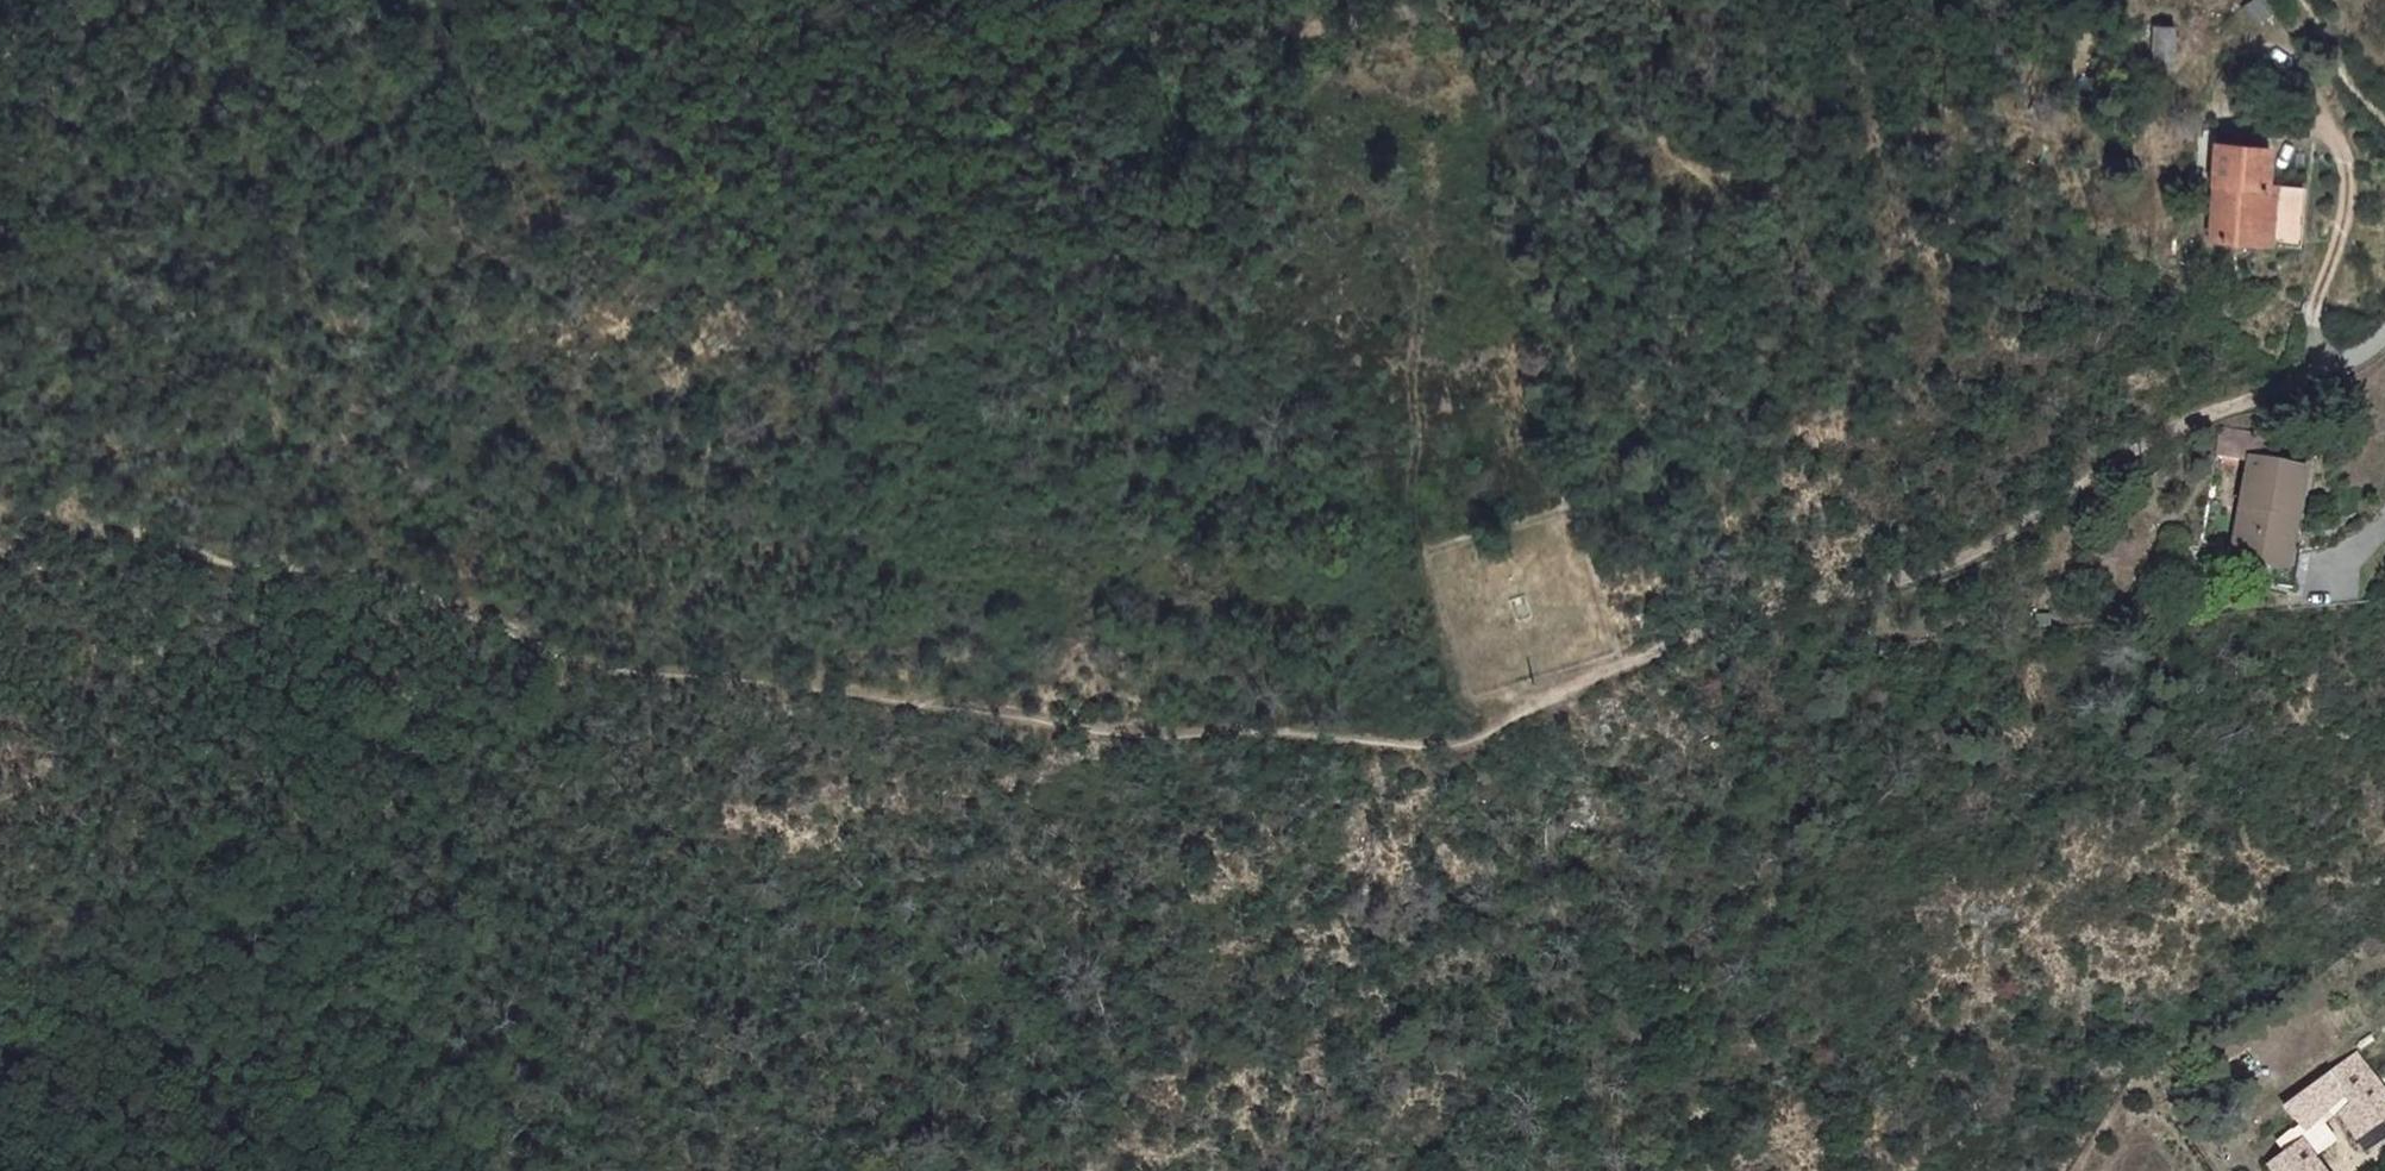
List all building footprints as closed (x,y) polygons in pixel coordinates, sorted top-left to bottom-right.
[(2322,237),(2322,176),(2288,176),(2289,142),(2232,141),(2231,177),(2244,179),(2244,191),(2233,188),(2233,235),(2322,237)] [(2268,441),(2224,438),(2219,466),(2238,469),(2221,561),(2248,567),(2247,585),(2289,592),(2294,552),(2286,550),(2274,547),(2278,514),(2292,516),(2300,474),(2265,464),(2268,441)] [(2274,547),(2286,550),(2292,516),(2278,514),(2274,547)] [(2285,1109),(2302,1134),(2343,1105),(2357,1125),(2349,1131),(2363,1152),(2384,1137),(2380,1122),(2384,1119),(2384,1099),(2355,1058),(2285,1109)] [(2270,1170),(2321,1170),(2301,1142),(2269,1169),(2270,1170)]
